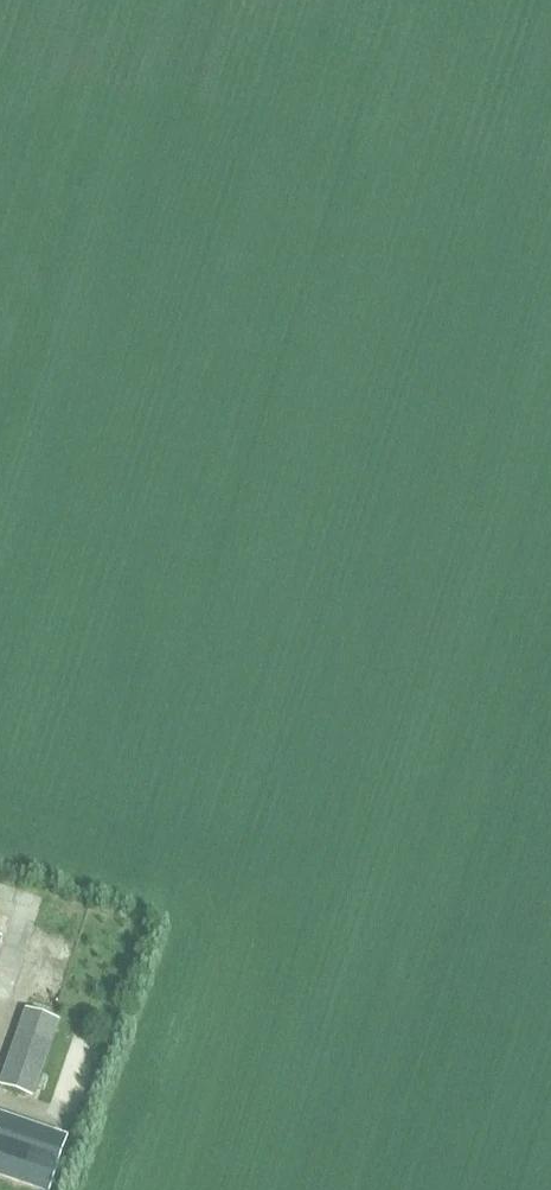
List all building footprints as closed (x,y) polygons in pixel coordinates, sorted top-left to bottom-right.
[(0,1087),(31,1097),(57,1022),(26,1012),(0,1087)] [(36,1189),(49,1189),(66,1142),(0,1119),(0,1178),(36,1189)]
